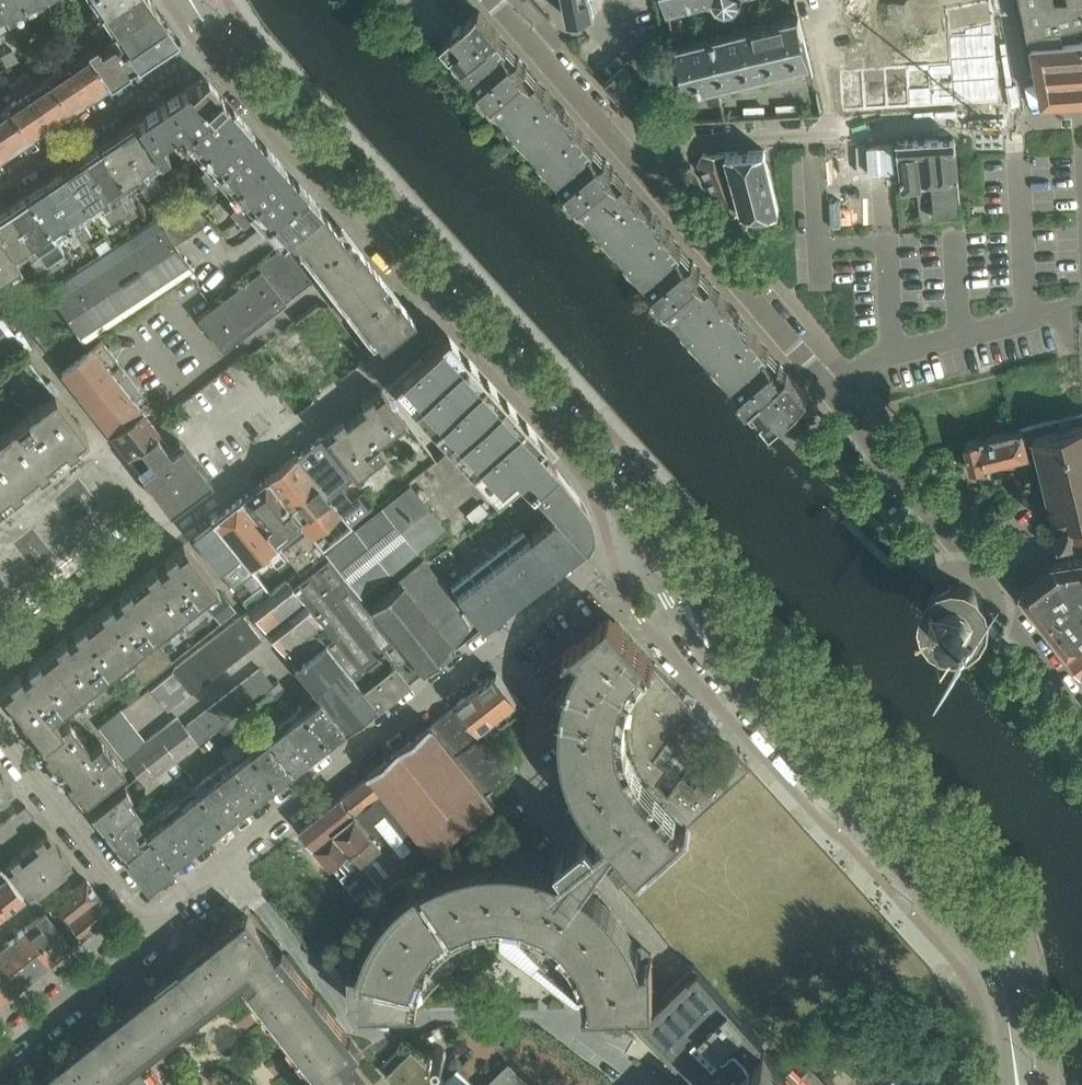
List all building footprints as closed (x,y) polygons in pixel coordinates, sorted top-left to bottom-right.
[(7,15),(8,17),(27,7),(24,0),(0,0),(0,1),(7,15)] [(99,7),(112,27),(151,0),(110,0),(99,7)] [(116,42),(120,48),(123,46),(164,18),(160,11),(152,0),(151,0),(112,27),(120,39),(116,42)] [(596,13),(592,0),(566,0),(570,19),(596,13)] [(716,6),(724,10),(733,8),(738,1),(738,0),(712,0),(716,6)] [(840,73),(842,110),(1000,102),(994,12),(992,0),(943,0),(948,22),(950,67),(840,73)] [(1025,10),(1027,22),(1030,32),(1081,22),(1081,0),(1022,0),(1025,10)] [(751,404),(772,428),(779,421),(809,396),(789,373),(789,372),(780,362),(479,10),(443,42),(483,89),(479,92),(487,102),(492,99),(570,191),(566,195),(575,205),(579,201),(620,250),(655,292),(651,296),(660,306),(664,302),(742,394),(738,397),(747,408),(751,404)] [(801,74),(813,71),(800,15),(677,44),(689,93),(706,89),(710,105),(723,103),(721,93),(729,91),(727,84),(799,66),(801,74)] [(123,46),(136,65),(172,41),(171,39),(176,36),(164,18),(123,46)] [(1030,32),(1031,42),(1031,43),(1039,83),(1043,100),(1057,99),(1081,98),(1081,33),(1081,22),(1030,32)] [(88,49),(110,82),(128,70),(136,65),(123,46),(120,48),(116,42),(101,52),(96,45),(88,49)] [(74,52),(65,58),(90,96),(110,82),(88,49),(77,57),(74,52)] [(48,77),(70,109),(90,96),(65,58),(56,64),(59,69),(48,77)] [(19,78),(50,122),(70,109),(48,77),(37,84),(29,71),(19,78)] [(147,115),(137,122),(160,157),(169,151),(162,140),(182,128),(187,135),(225,101),(224,100),(225,99),(219,92),(218,93),(216,90),(218,89),(208,78),(206,80),(204,77),(178,94),(177,93),(167,99),(168,101),(156,109),(155,107),(145,113),(147,115)] [(50,122),(19,78),(10,83),(19,96),(8,103),(30,136),(50,122)] [(225,101),(187,135),(202,154),(243,117),(233,106),(231,107),(225,101)] [(10,150),(30,136),(8,103),(0,108),(0,135),(10,150)] [(250,125),(243,117),(202,154),(213,166),(201,176),(206,182),(257,136),(249,127),(250,125)] [(165,164),(160,157),(137,122),(134,123),(133,122),(118,132),(156,189),(164,184),(159,176),(157,177),(153,172),(165,164)] [(156,189),(118,132),(100,144),(129,188),(140,181),(143,186),(141,187),(147,195),(156,189)] [(10,150),(0,135),(0,156),(10,150)] [(257,136),(206,182),(213,190),(226,178),(235,189),(275,152),(265,142),(263,143),(257,136)] [(919,186),(921,214),(948,212),(948,213),(951,213),(950,212),(961,211),(956,137),(897,141),(898,150),(897,150),(897,153),(899,153),(903,188),(919,186)] [(82,156),(120,214),(127,209),(121,201),(120,202),(116,197),(129,188),(100,144),(82,156)] [(728,152),(743,210),(779,210),(765,149),(728,152)] [(275,152),(235,189),(245,200),(232,211),(238,217),(289,171),(281,163),(283,161),(275,152)] [(743,210),(728,152),(704,152),(699,163),(726,214),(736,229),(740,229),(748,227),(743,210)] [(82,156),(64,168),(93,213),(104,205),(107,210),(105,211),(110,220),(120,214),(82,156)] [(93,213),(64,168),(46,180),(84,238),(91,233),(85,224),(83,226),(80,221),(93,213)] [(267,223),(307,187),(297,177),(296,179),(289,171),(238,217),(245,226),(259,214),(267,223)] [(28,192),(29,194),(56,237),(68,229),(71,234),(69,236),(74,244),(84,238),(46,180),(28,192)] [(307,187),(267,223),(282,241),(289,235),(291,238),(325,212),(324,210),(323,210),(321,207),(322,207),(313,198),(315,197),(307,187)] [(9,205),(47,262),(55,257),(49,248),(47,250),(44,245),(56,237),(29,194),(28,192),(9,205)] [(50,289),(87,343),(196,269),(176,241),(205,222),(184,199),(50,289)] [(9,205),(0,211),(0,229),(21,260),(31,254),(34,258),(32,260),(38,268),(47,262),(9,205)] [(291,239),(311,265),(351,235),(341,222),(336,226),(325,212),(291,238),(291,239)] [(311,265),(319,275),(325,271),(338,288),(371,262),(357,244),(357,243),(351,235),(311,265)] [(19,265),(0,237),(0,278),(19,265)] [(319,275),(311,265),(291,239),(256,265),(258,269),(197,316),(222,350),(319,275)] [(334,291),(332,292),(353,319),(355,318),(359,315),(388,293),(393,289),(385,278),(384,279),(371,262),(367,266),(338,288),(334,291)] [(355,318),(353,319),(371,343),(373,342),(377,339),(380,342),(409,320),(413,316),(399,298),(399,297),(393,289),(388,293),(359,315),(355,318)] [(319,298),(300,320),(317,334),(336,312),(319,298)] [(0,319),(0,349),(19,336),(5,316),(0,319)] [(312,400),(342,374),(295,319),(265,345),(312,400)] [(432,343),(391,380),(391,381),(451,447),(466,463),(469,467),(486,485),(494,494),(518,474),(553,512),(556,516),(583,545),(585,544),(588,541),(590,538),(591,534),(592,531),(592,527),(591,519),(589,511),(585,504),(581,497),(572,486),(554,463),(552,460),(557,455),(559,454),(524,416),(518,409),(446,330),(445,330),(439,336),(432,342),(432,343)] [(95,348),(62,372),(110,434),(128,456),(160,433),(157,430),(156,428),(142,410),(136,402),(145,396),(134,382),(135,381),(127,370),(122,364),(104,341),(95,348)] [(0,380),(0,436),(26,415),(54,394),(27,359),(0,380)] [(365,409),(354,417),(375,443),(376,442),(405,421),(380,389),(361,404),(365,409)] [(26,415),(59,458),(87,436),(55,394),(54,394),(26,415)] [(966,442),(973,468),(1028,454),(1028,455),(1039,452),(1056,522),(1057,522),(1061,535),(1073,532),(1074,533),(1081,531),(1081,413),(1010,430),(1010,431),(966,442)] [(26,415),(0,436),(0,440),(30,480),(59,458),(26,415)] [(375,443),(354,417),(346,423),(342,419),(323,434),(355,476),(355,475),(359,480),(368,473),(365,468),(385,453),(376,442),(375,443)] [(160,433),(128,456),(155,491),(170,510),(210,479),(184,444),(180,438),(179,439),(167,422),(157,430),(160,433)] [(318,437),(296,455),(353,527),(378,507),(343,468),(319,437),(318,437)] [(2,501),(30,480),(0,440),(0,499),(2,501)] [(295,456),(267,478),(324,550),(327,547),(353,527),(296,455),(295,456)] [(267,478),(240,499),(297,571),(324,550),(267,478)] [(254,570),(212,521),(192,537),(193,538),(231,585),(230,586),(249,610),(315,692),(346,729),(376,706),(423,669),(373,606),(371,608),(361,594),(444,528),(411,486),(326,553),(329,557),(292,586),(286,580),(271,592),(254,570)] [(240,499),(212,521),(254,570),(271,592),(286,580),(297,571),(240,499)] [(556,516),(553,512),(540,522),(543,526),(530,537),(553,568),(583,545),(556,516)] [(505,544),(535,582),(553,568),(530,537),(524,529),(505,544)] [(137,580),(170,623),(217,586),(183,544),(164,559),(168,564),(159,571),(156,566),(137,580)] [(488,558),(517,596),(535,582),(505,544),(488,558)] [(373,606),(423,669),(477,627),(423,558),(399,577),(403,582),(373,606)] [(488,558),(470,571),(500,609),(517,596),(488,558)] [(1022,594),(1068,653),(1081,642),(1081,558),(1056,562),(1056,563),(1024,588),(1022,590),(1022,594)] [(500,609),(470,571),(451,586),(480,625),(500,609)] [(93,615),(127,658),(146,683),(175,660),(155,635),(170,623),(137,580),(119,595),(122,600),(114,606),(110,602),(93,615)] [(929,602),(928,605),(928,610),(928,615),(930,620),(932,625),(934,627),(935,629),(939,632),(941,634),(944,635),(946,637),(949,638),(954,638),(959,639),(962,638),(964,638),(969,636),(973,633),(974,632),(976,630),(978,627),(980,625),(982,622),(983,619),(984,616),(984,614),(984,610),(984,606),(983,603),(982,599),(980,595),(978,592),(975,590),(972,587),(968,585),(965,584),(961,583),(957,583),(953,583),(949,584),(945,585),(942,587),(939,589),(937,591),(936,589),(935,590),(932,595),(931,597),(930,600),(929,602)] [(46,652),(80,695),(127,658),(93,615),(73,631),(77,636),(69,642),(65,638),(46,652)] [(396,903),(382,920),(369,942),(360,966),(353,964),(353,959),(350,959),(351,997),(354,997),(354,1004),(362,1004),(362,1007),(361,1007),(361,1010),(420,1009),(420,1006),(419,1006),(500,922),(500,950),(576,1006),(614,1005),(631,1022),(654,1004),(653,953),(650,953),(650,959),(643,961),(641,956),(638,947),(634,938),(629,930),(624,922),(618,914),(612,907),(605,900),(598,893),(590,887),(584,883),(588,877),(600,860),(615,840),(623,849),(623,850),(625,852),(610,872),(620,884),(642,864),(750,767),(727,743),(725,744),(726,745),(696,785),(682,775),(669,793),(659,781),(670,766),(656,756),(691,708),(693,706),(611,615),(580,639),(580,640),(577,643),(577,642),(576,643),(576,642),(552,662),(553,664),(555,663),(568,679),(544,699),(546,701),(548,700),(562,717),(543,732),(545,734),(547,733),(565,755),(551,766),(553,768),(555,767),(599,823),(582,837),(547,865),(542,863),(536,862),(515,859),(494,858),(473,861),(452,867),(431,876),(413,888),(396,903)] [(174,670),(191,691),(259,639),(242,616),(173,668),(174,670)] [(1068,653),(1069,653),(1081,671),(1081,642),(1068,653)] [(42,742),(64,726),(55,715),(80,695),(46,652),(27,667),(31,672),(23,678),(19,674),(0,689),(42,742)] [(260,664),(185,723),(198,740),(273,681),(260,664)] [(174,670),(152,687),(168,708),(191,691),(174,670)] [(478,688),(506,724),(527,708),(526,706),(525,707),(518,698),(518,699),(497,673),(478,688)] [(458,704),(488,739),(493,734),(496,737),(497,736),(495,733),(506,724),(478,688),(458,704)] [(299,704),(329,743),(346,729),(315,692),(299,704)] [(299,704),(273,725),(302,763),(329,743),(299,704)] [(432,724),(487,793),(516,770),(488,739),(458,704),(432,724)] [(99,725),(126,760),(147,743),(120,709),(99,725)] [(179,717),(147,743),(126,760),(145,783),(200,742),(198,740),(185,723),(179,717)] [(37,746),(60,775),(93,748),(71,720),(64,726),(42,742),(37,746)] [(432,724),(402,747),(465,827),(496,803),(487,793),(432,724)] [(246,746),(276,784),(302,763),(273,725),(246,746)] [(103,741),(93,748),(60,775),(83,804),(125,769),(103,741)] [(246,746),(221,766),(251,804),(276,784),(246,746)] [(402,747),(372,771),(435,851),(465,827),(402,747)] [(221,766),(195,786),(225,824),(251,804),(221,766)] [(175,780),(167,769),(157,776),(166,787),(175,780)] [(340,796),(403,877),(435,851),(372,771),(340,796)] [(13,789),(0,773),(0,800),(13,789)] [(89,813),(122,854),(143,837),(134,826),(141,821),(124,799),(132,793),(125,785),(120,789),(117,785),(104,795),(107,799),(89,813)] [(170,806),(200,843),(225,824),(195,786),(170,806)] [(334,866),(365,906),(403,877),(340,796),(303,826),(306,831),(334,866)] [(16,813),(24,824),(34,816),(25,805),(16,813)] [(150,832),(174,863),(200,843),(170,806),(145,826),(150,832)] [(0,825),(0,837),(3,841),(24,824),(16,813),(0,825)] [(252,868),(252,869),(252,870),(253,870),(253,871),(318,954),(370,912),(365,906),(334,866),(306,831),(273,857),(269,853),(254,865),(253,866),(253,867),(252,868)] [(5,864),(30,895),(71,863),(47,832),(32,843),(31,842),(19,851),(20,853),(5,864)] [(150,832),(143,837),(122,854),(147,885),(174,863),(150,832)] [(8,912),(25,898),(2,870),(0,872),(0,901),(8,912)] [(47,909),(60,925),(99,895),(86,879),(47,909)] [(99,895),(60,925),(74,942),(112,912),(99,895)] [(8,912),(0,901),(0,918),(8,912)] [(45,911),(27,925),(40,941),(57,928),(45,911)] [(110,1077),(131,1061),(141,1062),(142,1052),(187,1017),(161,985),(249,917),(246,913),(245,914),(242,913),(233,920),(235,922),(212,940),(211,938),(203,944),(202,947),(201,948),(198,948),(190,954),(191,956),(168,974),(167,972),(159,978),(158,982),(154,982),(146,988),(147,990),(125,1008),(123,1006),(115,1012),(115,1016),(114,1016),(110,1016),(102,1022),(104,1024),(81,1042),(80,1040),(72,1046),(71,1050),(67,1050),(59,1056),(60,1058),(48,1068),(48,1067),(33,1078),(37,1082),(39,1084),(109,1084),(110,1077)] [(161,985),(187,1017),(191,1023),(243,983),(247,988),(250,986),(283,960),(289,956),(284,950),(278,954),(249,917),(161,985)] [(9,939),(22,956),(36,945),(40,941),(27,925),(9,939)] [(57,928),(40,941),(36,945),(49,961),(70,945),(57,928)] [(5,969),(14,962),(22,956),(9,939),(0,946),(0,963),(5,969)] [(14,962),(27,978),(49,961),(36,945),(22,956),(14,962)] [(356,1067),(357,1055),(363,1050),(289,956),(283,960),(250,986),(318,1073),(315,1075),(305,1082),(308,1084),(370,1084),(356,1067)] [(4,996),(27,978),(14,962),(5,969),(0,973),(0,991),(4,996)] [(812,1065),(811,1064),(802,1073),(800,1076),(790,1066),(785,1071),(761,1045),(763,1043),(699,968),(698,969),(654,1004),(631,1022),(682,1073),(676,1079),(670,1084),(832,1084),(812,1065)] [(385,1063),(391,1069),(387,1074),(398,1084),(450,1084),(445,1080),(413,1048),(406,1055),(400,1048),(385,1063)] [(510,1066),(490,1084),(528,1084),(510,1066)] [(146,1067),(137,1075),(135,1073),(120,1084),(159,1084),(146,1067)] [(450,1077),(457,1084),(478,1084),(461,1067),(450,1077)]
